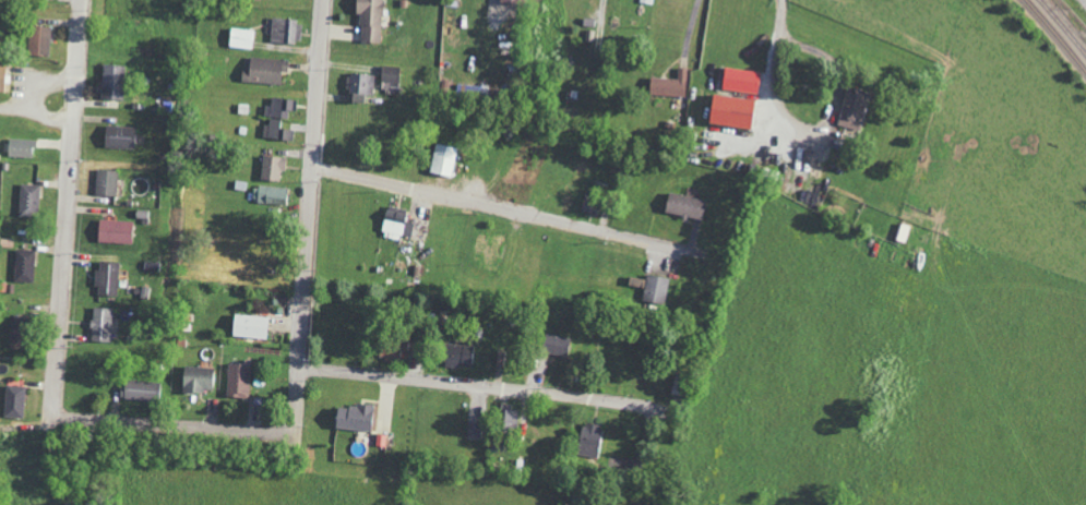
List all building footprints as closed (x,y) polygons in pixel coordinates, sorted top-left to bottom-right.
[(357,42),(381,42),(381,0),(357,0),(357,42)] [(270,42),(300,42),(301,20),(271,19),(270,42)] [(27,55),(49,55),(50,26),(28,26),(27,55)] [(227,46),(251,49),(254,31),(230,27),(227,46)] [(286,72),(287,59),(248,57),(247,69),(240,69),(239,82),(279,83),(280,72),(286,72)] [(121,100),(122,65),(101,64),(100,99),(121,100)] [(0,65),(0,92),(7,92),(9,74),(3,74),(4,65),(0,65)] [(398,86),(399,66),(381,66),(380,85),(398,86)] [(686,67),(677,67),(677,78),(649,77),(649,94),(684,96),(686,67)] [(756,93),(759,71),(723,67),(721,89),(756,93)] [(361,102),(362,95),(373,95),(373,73),(349,73),(348,102),(361,102)] [(859,132),(867,91),(844,87),(837,125),(847,127),(847,130),(859,132)] [(706,122),(747,129),(753,100),(711,93),(706,122)] [(287,119),(288,110),(295,111),(296,100),(271,97),(269,117),(287,119)] [(292,140),(293,129),(279,128),(279,119),(265,118),(264,138),(292,140)] [(133,127),(103,125),(102,147),(132,148),(133,127)] [(35,139),(8,138),(7,156),(34,157),(35,139)] [(429,173),(453,176),(457,147),(432,144),(429,173)] [(279,181),(280,170),(284,171),(285,157),(262,156),(261,179),(279,181)] [(94,195),(115,195),(116,170),(95,169),(94,195)] [(38,184),(19,184),(18,217),(38,217),(38,184)] [(285,205),(286,187),(255,186),(254,203),(285,205)] [(703,218),(705,198),(665,194),(663,214),(703,218)] [(409,239),(412,224),(403,222),(405,210),(386,205),(380,233),(409,239)] [(130,243),(131,221),(96,220),(96,242),(130,243)] [(34,250),(15,250),(15,281),(33,282),(34,250)] [(95,296),(116,297),(117,262),(96,261),(95,296)] [(665,304),(668,278),(645,275),(642,301),(665,304)] [(110,342),(111,308),(91,307),(90,341),(110,342)] [(266,316),(231,315),(231,337),(265,338),(266,316)] [(541,351),(566,357),(570,339),(545,333),(541,351)] [(474,365),(474,345),(443,344),(442,364),(474,365)] [(248,398),(249,364),(227,364),(226,397),(248,398)] [(181,391),(213,392),(214,367),(182,366),(181,391)] [(158,381),(121,380),(121,399),(157,401),(158,381)] [(4,417),(23,418),(24,385),(6,384),(4,417)] [(334,405),(334,429),(371,430),(371,406),(334,405)] [(518,407),(499,406),(497,429),(517,430),(518,407)] [(479,438),(480,420),(468,419),(468,438),(479,438)] [(601,425),(581,423),(577,455),(597,457),(601,425)]
